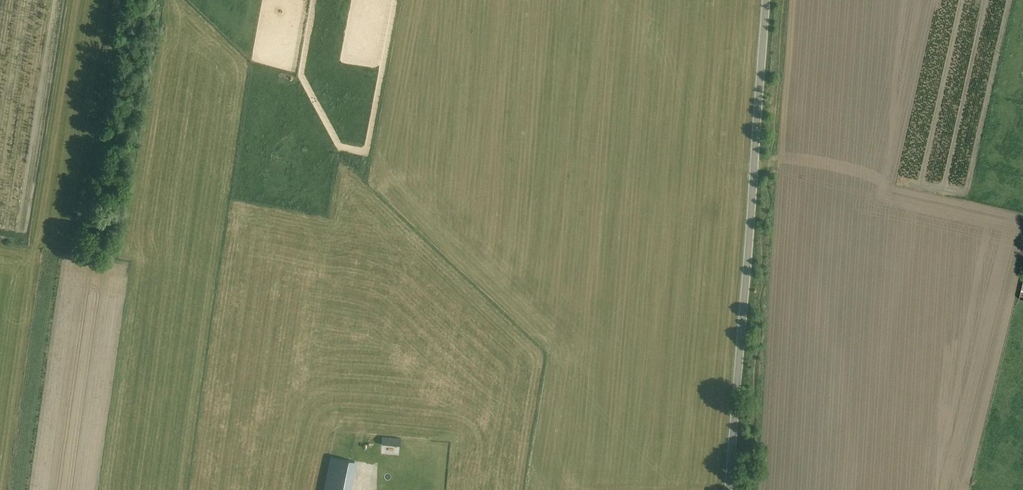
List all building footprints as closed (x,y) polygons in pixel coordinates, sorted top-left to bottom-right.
[(400,446),(400,438),(383,436),(382,444),(400,446)] [(332,456),(325,489),(349,489),(355,461),(332,456)]
